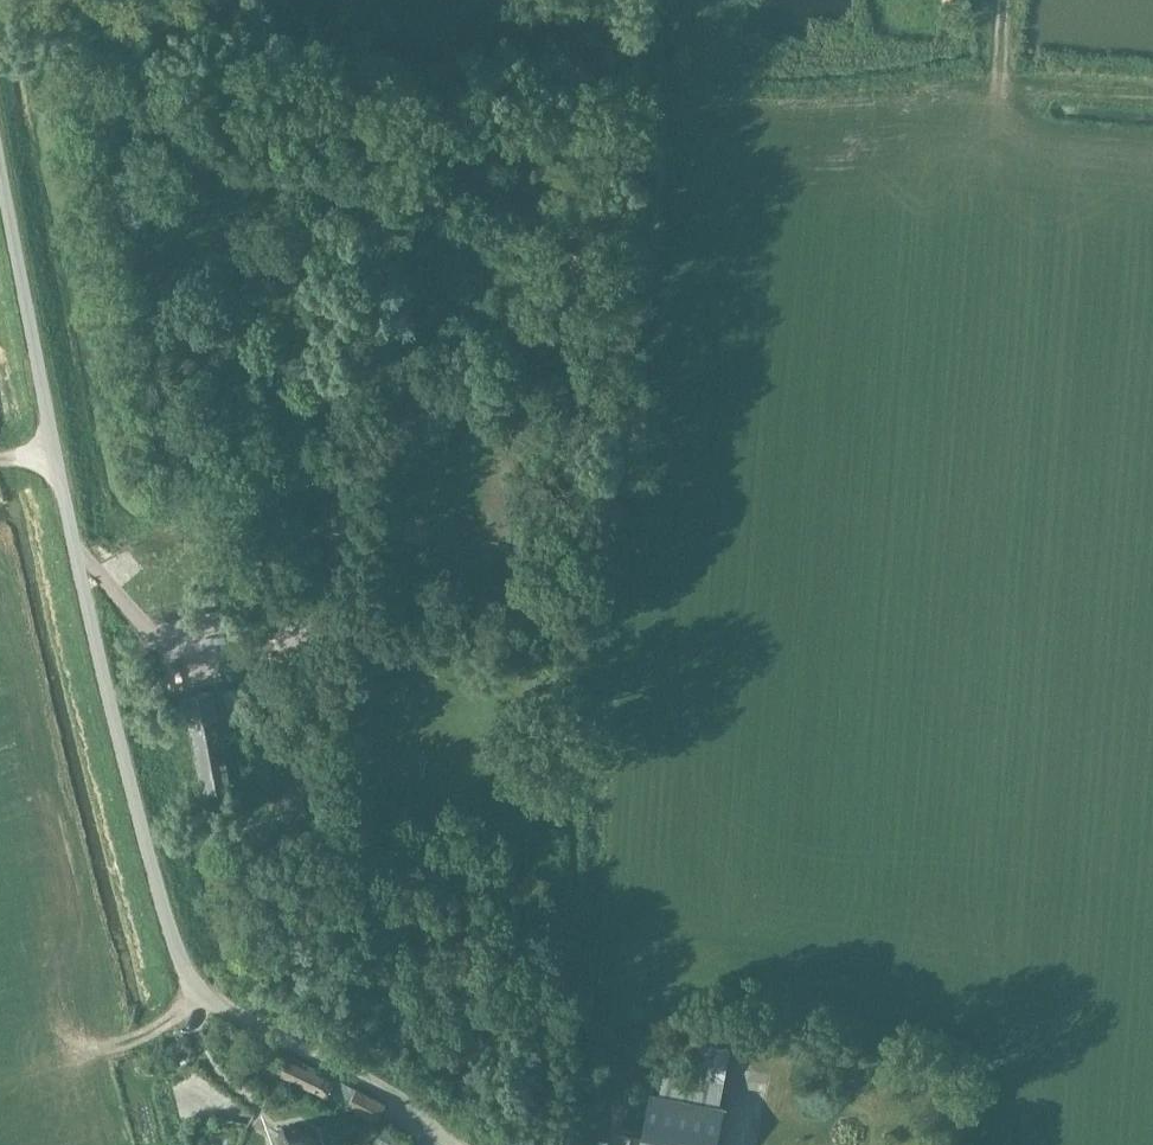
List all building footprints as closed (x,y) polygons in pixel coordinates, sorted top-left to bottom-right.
[(190,653),(242,644),(238,622),(185,631),(190,653)] [(201,791),(231,785),(217,717),(211,689),(182,695),(201,791)] [(334,1080),(333,1080),(282,1056),(280,1058),(274,1055),(268,1067),(275,1070),(273,1073),(326,1098),(327,1094),(334,1080)] [(347,1105),(356,1088),(335,1077),(333,1080),(334,1080),(327,1094),(347,1105)] [(347,1105),(346,1107),(376,1123),(385,1103),(356,1088),(347,1105)] [(726,1104),(722,1103),(661,1092),(652,1090),(643,1133),(620,1128),(617,1144),(718,1144),(726,1104)] [(274,1144),(319,1144),(316,1132),(300,1124),(281,1128),(274,1144)]
